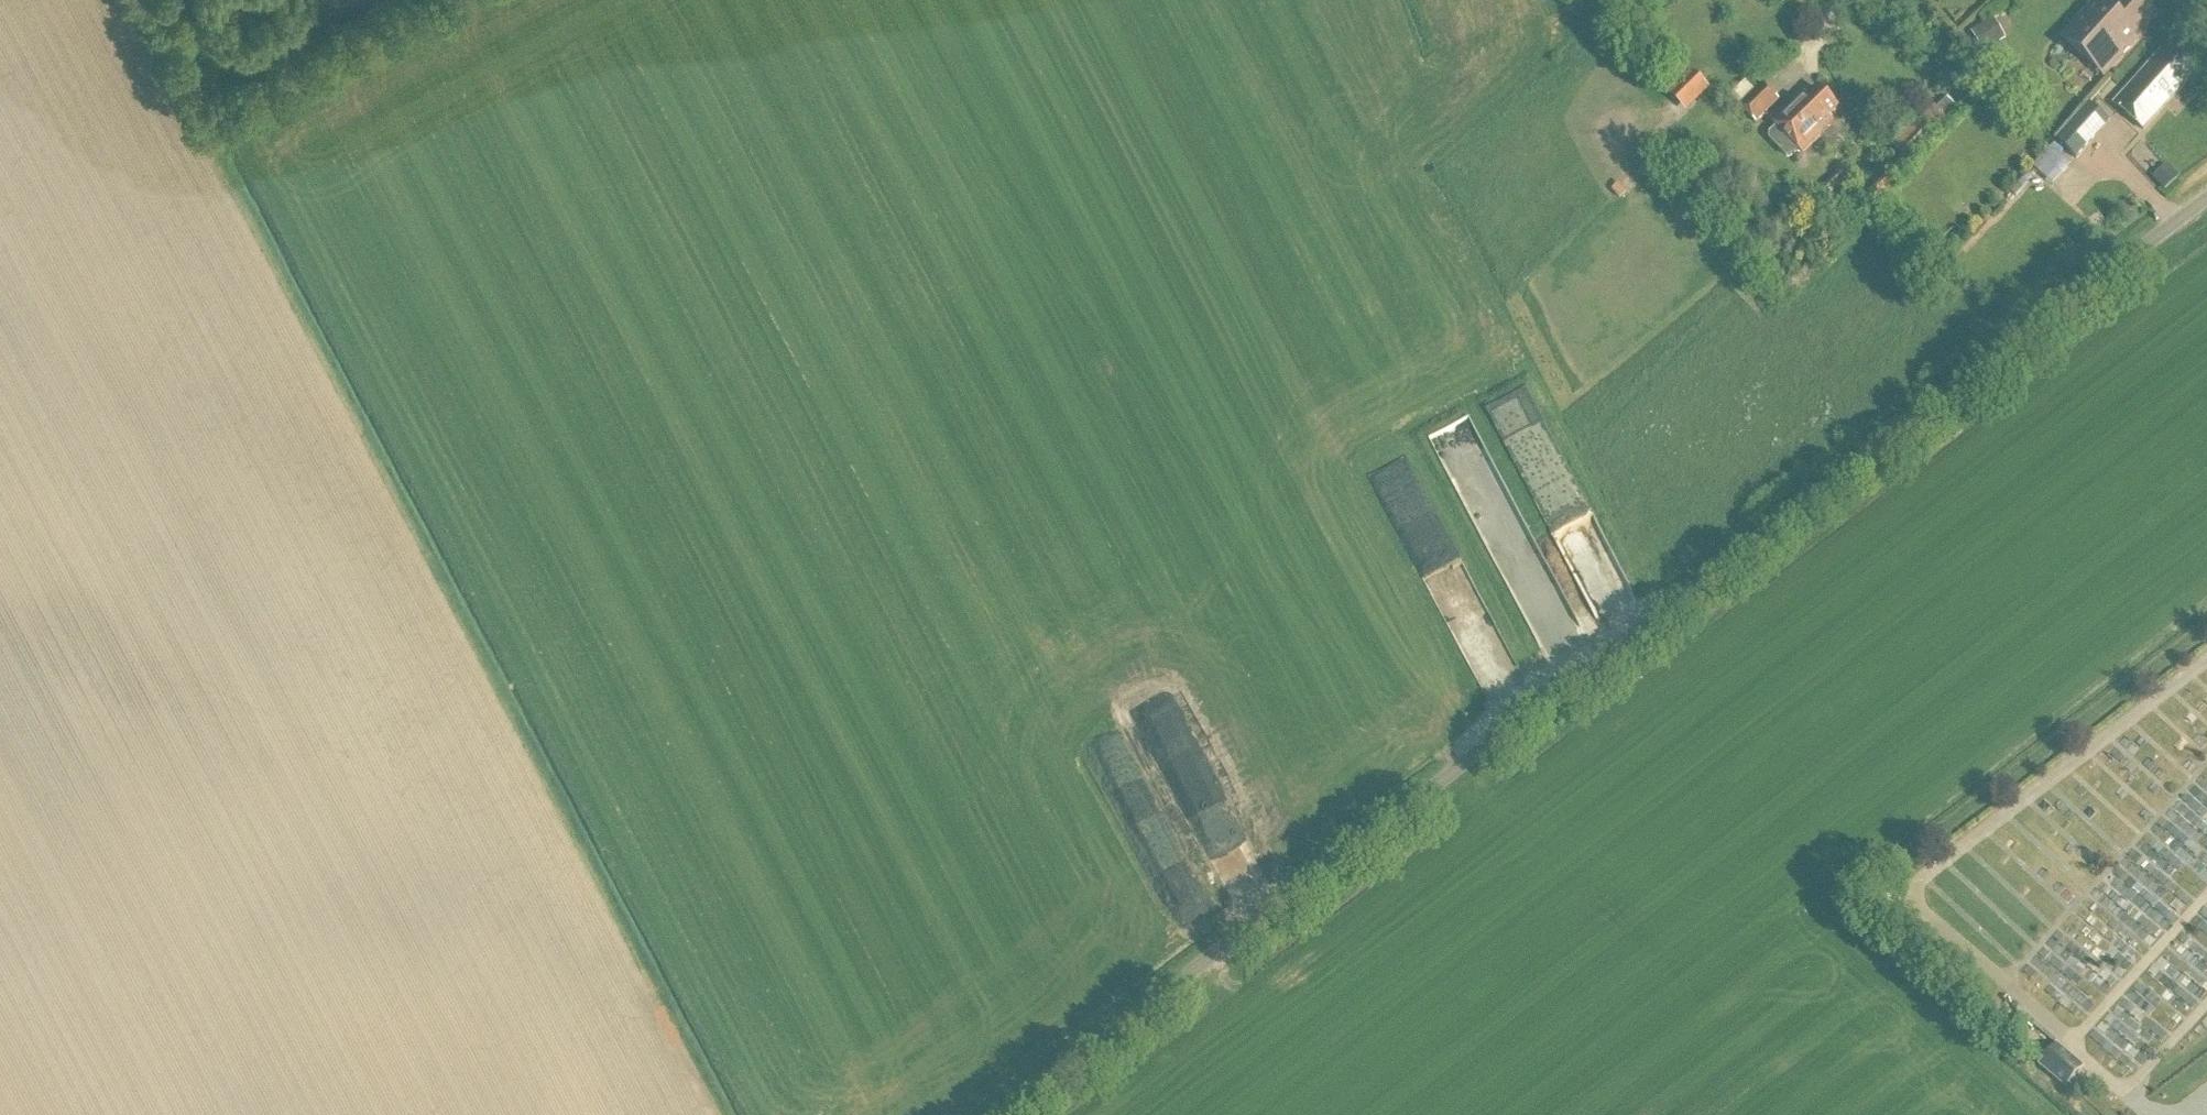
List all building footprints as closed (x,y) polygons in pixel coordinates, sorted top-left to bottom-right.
[(2155,18),(2135,0),(2119,0),(2108,12),(2098,2),(2062,41),(2102,78),(2142,35),(2140,33),(2155,18)] [(2006,41),(1996,22),(1974,35),(1984,53),(2006,41)] [(2131,91),(2115,108),(2144,133),(2159,116),(2184,87),(2180,83),(2185,77),(2192,69),(2174,52),(2165,61),(2161,57),(2131,91)] [(1666,94),(1688,113),(1711,88),(1689,68),(1666,94)] [(1756,126),(1780,103),(1764,86),(1740,109),(1756,126)] [(1770,137),(1770,142),(1787,160),(1793,160),(1800,153),(1803,156),(1833,126),(1829,122),(1839,113),(1818,92),(1809,102),(1805,98),(1775,127),(1777,129),(1770,137)] [(1942,100),(1895,150),(1911,165),(1958,116),(1942,100)] [(2090,104),(2056,142),(2077,161),(2111,123),(2090,104)] [(2057,1044),(2040,1064),(2066,1087),(2083,1066),(2057,1044)]
